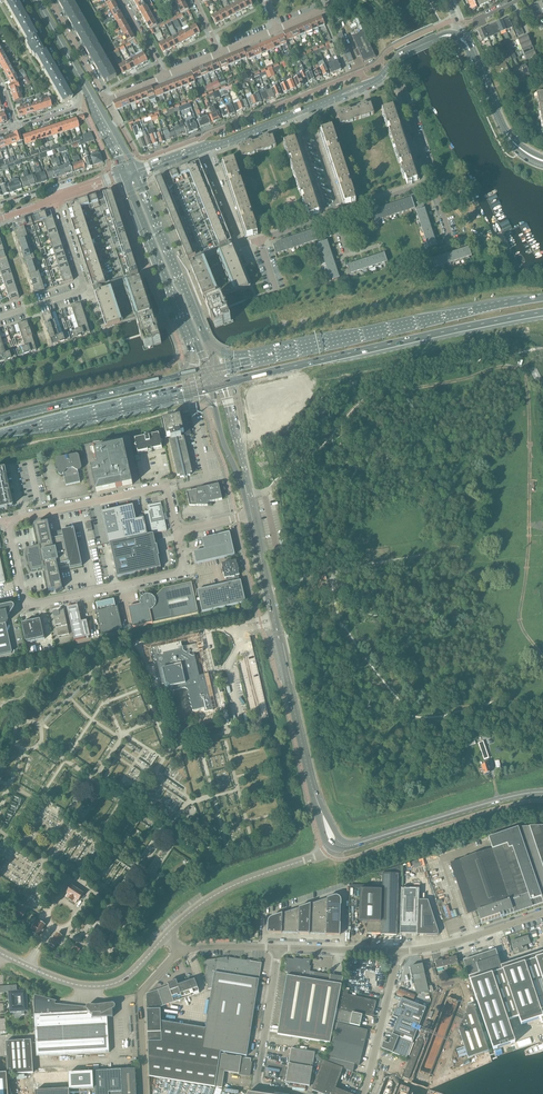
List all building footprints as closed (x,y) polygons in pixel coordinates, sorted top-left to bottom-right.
[(8,10),(18,4),(16,0),(3,0),(8,10)] [(140,11),(147,7),(144,3),(147,2),(146,0),(145,0),(143,1),(136,5),(140,11)] [(242,1),(246,8),(252,5),(250,0),(243,0),(242,1)] [(469,6),(471,11),(472,10),(473,11),(474,11),(475,9),(478,8),(474,0),(471,0),(472,1),(465,4),(467,7),(469,6)] [(82,16),(73,1),(62,8),(64,12),(65,11),(66,13),(65,14),(67,16),(68,16),(69,18),(68,19),(70,23),(82,16)] [(242,1),(236,4),(240,11),(246,8),(242,1)] [(111,12),(118,8),(115,2),(108,6),(110,9),(108,11),(105,13),(103,14),(99,17),(100,19),(104,16),(106,15),(109,13),(111,12)] [(180,11),(178,12),(179,14),(181,13),(188,10),(185,3),(178,7),(180,11)] [(8,10),(17,25),(27,20),(23,13),(23,12),(22,11),(18,4),(8,10)] [(236,4),(230,7),(234,15),(240,11),(236,4)] [(542,14),(539,6),(537,6),(532,8),(536,18),(537,18),(536,17),(542,14)] [(140,11),(143,17),(150,13),(147,7),(140,11)] [(230,7),(224,10),(228,18),(234,15),(230,7)] [(114,18),(121,14),(118,8),(111,12),(113,16),(111,17),(113,20),(115,18),(114,18)] [(224,10),(218,14),(222,21),(228,18),(224,10)] [(143,17),(146,23),(153,19),(151,15),(153,14),(152,12),(150,13),(143,17)] [(118,24),(125,20),(121,14),(114,18),(115,18),(116,22),(115,23),(116,25),(118,24)] [(222,21),(218,14),(212,17),(216,25),(222,21)] [(91,31),(82,16),(70,23),(73,27),(74,26),(75,28),(74,29),(75,32),(77,31),(78,33),(77,34),(79,38),(91,31)] [(153,19),(146,23),(150,29),(157,25),(154,21),(156,19),(155,17),(153,19)] [(321,17),(315,20),(318,28),(325,25),(321,17)] [(507,20),(502,22),(506,30),(512,28),(513,28),(508,19),(507,20),(507,19),(506,19),(507,20)] [(17,25),(26,41),(35,36),(37,35),(36,35),(32,29),(32,27),(31,26),(27,20),(17,25)] [(121,30),(128,26),(125,20),(118,24),(120,27),(118,28),(118,29),(119,31),(121,30)] [(315,20),(309,23),(312,30),(318,28),(315,20)] [(498,24),(496,24),(500,33),(506,30),(502,22),(498,23),(497,23),(498,24)] [(309,23),(302,25),(306,33),(312,30),(309,23)] [(494,25),(490,27),(494,36),(500,33),(496,24),(494,25),(494,24),(494,25)] [(196,25),(189,29),(193,36),(200,33),(196,25)] [(302,25),(296,28),(299,36),(306,33),(302,25)] [(122,37),(124,36),(131,32),(128,26),(121,30),(123,33),(121,35),(122,37)] [(485,29),(484,30),(488,38),(494,36),(490,27),(485,29),(485,28),(485,29)] [(296,28),(290,31),(293,38),(299,36),(296,28)] [(189,29),(183,32),(187,40),(193,36),(189,29)] [(488,38),(484,30),(482,30),(477,32),(482,42),(482,41),(488,38)] [(99,47),(91,31),(79,38),(81,42),(82,41),(84,44),(83,44),(84,47),(85,46),(86,48),(85,49),(88,53),(99,47)] [(293,38),(290,31),(283,33),(287,41),(293,38)] [(352,37),(357,50),(355,51),(358,57),(360,56),(363,63),(376,57),(365,31),(352,37)] [(131,32),(124,36),(128,42),(135,38),(131,32)] [(183,32),(177,35),(181,43),(187,40),(183,32)] [(337,35),(338,41),(347,63),(353,60),(342,33),(337,35)] [(177,35),(171,38),(175,46),(181,43),(177,35)] [(517,40),(520,45),(529,41),(527,35),(517,40)] [(34,58),(35,57),(44,52),(43,52),(40,45),(40,44),(39,43),(35,36),(26,41),(25,42),(27,45),(26,46),(31,55),(32,54),(34,58)] [(283,36),(277,38),(280,46),(287,44),(283,36)] [(171,38),(165,42),(169,49),(175,46),(171,38)] [(277,38),(271,41),(274,49),(280,46),(277,38)] [(271,41),(264,44),(268,52),(274,49),(271,41)] [(520,45),(522,50),(532,46),(529,41),(520,45)] [(169,49),(165,42),(159,45),(163,53),(169,49)] [(264,44),(258,46),(261,54),(268,52),(264,44)] [(258,46),(252,49),(255,57),(261,54),(258,46)] [(522,50),(524,55),(534,51),(532,46),(522,50)] [(108,62),(99,47),(88,53),(90,57),(91,56),(92,59),(91,59),(93,62),(94,61),(95,63),(94,64),(96,68),(108,62)] [(255,57),(252,49),(245,52),(249,60),(255,57)] [(244,50),(237,53),(240,61),(247,58),(244,50)] [(35,57),(44,73),(54,67),(50,60),(50,59),(49,58),(45,51),(43,52),(44,52),(35,57)] [(534,51),(524,55),(526,61),(536,56),(534,51)] [(143,53),(137,57),(141,64),(147,61),(143,53)] [(237,53),(231,55),(234,63),(240,61),(237,53)] [(7,61),(6,59),(10,56),(9,54),(3,57),(3,56),(0,57),(0,58),(0,65),(7,61)] [(231,55),(224,58),(228,66),(234,63),(231,55)] [(494,67),(501,83),(512,78),(511,76),(514,74),(517,80),(529,75),(525,66),(513,71),(512,68),(509,70),(505,63),(512,60),(510,56),(500,60),(500,61),(500,60),(502,63),(501,63),(502,64),(494,67)] [(137,57),(131,60),(135,68),(141,64),(137,57)] [(228,66),(224,58),(218,61),(221,69),(228,66)] [(320,59),(323,67),(320,69),(324,77),(325,77),(326,77),(327,76),(329,75),(325,66),(326,66),(325,63),(323,58),(320,59)] [(336,72),(333,63),(331,58),(328,59),(330,65),(327,66),(330,74),(331,74),(332,74),(333,74),(334,73),(336,72)] [(126,63),(125,63),(129,71),(135,68),(131,60),(127,62),(126,59),(124,60),(126,63)] [(333,63),(336,72),(339,71),(341,71),(341,70),(342,70),(338,61),(335,63),(334,60),(332,61),(333,63)] [(3,70),(6,69),(5,68),(7,67),(8,67),(15,63),(13,61),(9,63),(7,61),(0,65),(1,68),(2,68),(3,70)] [(217,61),(211,64),(214,72),(220,69),(217,61)] [(117,77),(108,62),(96,68),(98,72),(100,72),(101,74),(100,74),(101,77),(102,76),(104,78),(102,79),(105,84),(117,77)] [(4,72),(5,75),(13,71),(11,68),(16,66),(15,63),(8,67),(7,67),(5,68),(6,69),(3,70),(4,72)] [(129,71),(125,63),(119,66),(123,74),(129,71)] [(317,70),(313,72),(316,80),(317,80),(318,80),(319,80),(320,79),(322,78),(319,69),(320,69),(318,63),(315,65),(316,69),(317,70)] [(211,64),(204,66),(208,74),(214,72),(211,64)] [(204,66),(198,69),(201,77),(208,74),(204,66)] [(44,73),(53,88),(63,83),(59,76),(59,74),(58,73),(54,67),(44,73)] [(201,77),(198,69),(192,72),(195,80),(201,77)] [(304,71),(306,75),(309,83),(310,83),(311,83),(312,82),(313,82),(315,81),(312,72),(310,69),(304,71)] [(7,78),(8,80),(11,78),(11,77),(14,76),(15,75),(13,71),(5,75),(7,78)] [(304,71),(300,73),(302,77),(300,77),(294,80),(297,88),(298,88),(299,88),(300,87),(301,87),(304,85),(301,80),(303,79),(307,78),(304,71)] [(192,74),(185,77),(188,85),(195,82),(192,74)] [(9,82),(11,85),(16,82),(19,81),(15,75),(14,76),(11,77),(11,78),(8,80),(10,81),(9,82)] [(185,77),(179,79),(182,87),(188,85),(185,77)] [(284,93),(285,93),(286,94),(287,93),(287,92),(290,91),(285,78),(283,79),(284,82),(285,82),(285,83),(281,85),(284,93)] [(179,79),(172,82),(176,90),(182,87),(179,79)] [(209,91),(221,85),(219,80),(206,85),(209,91)] [(291,91),(292,91),(293,90),(296,88),(293,80),(287,83),(290,91),(291,91)] [(11,91),(18,89),(19,88),(16,82),(11,85),(8,86),(11,91)] [(172,82),(166,84),(169,92),(176,90),(172,82)] [(63,83),(53,88),(62,104),(72,98),(68,91),(68,90),(67,89),(63,83)] [(166,84),(160,87),(163,95),(169,92),(166,84)] [(265,89),(269,100),(275,98),(271,90),(268,91),(265,84),(263,85),(265,89)] [(271,86),(272,89),(275,97),(276,97),(277,97),(279,96),(282,94),(278,86),(277,84),(271,86)] [(152,87),(145,90),(148,98),(155,95),(152,87)] [(163,95),(160,87),(153,89),(156,97),(163,95)] [(219,90),(221,96),(222,99),(227,97),(229,104),(232,103),(227,91),(225,88),(221,89),(220,90),(219,90)] [(269,100),(265,89),(263,90),(264,93),(260,94),(264,102),(269,100)] [(145,90),(139,92),(142,100),(148,98),(145,90)] [(215,99),(221,96),(219,90),(215,92),(213,93),(212,93),(213,96),(215,99)] [(139,92),(132,95),(135,103),(142,100),(139,92)] [(15,95),(12,96),(13,98),(13,99),(13,101),(14,101),(14,102),(22,100),(20,93),(18,94),(18,93),(15,95)] [(38,102),(40,111),(44,110),(43,109),(46,109),(45,105),(44,105),(43,102),(44,102),(42,97),(41,97),(40,94),(35,95),(37,98),(38,102)] [(132,95),(126,97),(129,105),(135,103),(132,95)] [(259,95),(253,97),(256,105),(257,105),(259,104),(262,103),(259,95)] [(45,96),(42,97),(44,102),(43,102),(44,105),(45,105),(46,109),(48,108),(48,109),(51,108),(51,107),(49,99),(46,100),(45,96)] [(126,97),(119,100),(123,108),(129,105),(126,97)] [(238,100),(239,103),(243,111),(243,110),(244,111),(245,110),(246,109),(248,108),(245,100),(243,101),(241,97),(238,98),(238,100)] [(256,105),(253,97),(247,99),(250,107),(253,106),(254,107),(255,106),(255,105),(256,105)] [(123,108),(119,100),(113,102),(116,110),(123,108)] [(38,102),(32,104),(33,105),(32,105),(33,109),(34,109),(35,112),(37,111),(37,112),(40,111),(38,102)] [(243,111),(239,103),(234,105),(237,113),(240,112),(242,111),(243,111)] [(32,104),(27,106),(30,115),(33,114),(33,113),(35,112),(34,109),(33,109),(32,105),(33,105),(32,104)] [(371,104),(354,110),(357,120),(374,114),(371,104)] [(27,106),(21,108),(22,109),(21,109),(23,112),(24,116),(26,115),(26,116),(30,115),(27,106)] [(232,106),(226,108),(229,116),(230,116),(231,116),(232,115),(235,114),(232,106)] [(214,107),(211,108),(217,122),(222,120),(218,111),(216,112),(214,107)] [(420,180),(401,124),(396,107),(382,111),(406,184),(420,180)] [(22,109),(21,108),(16,110),(18,118),(19,117),(19,118),(22,117),(22,116),(24,116),(23,112),(21,109),(22,109)] [(217,122),(211,108),(209,109),(211,114),(208,115),(212,124),(217,122)] [(229,116),(226,108),(220,110),(224,118),(226,117),(227,117),(228,117),(229,116)] [(357,120),(354,110),(337,115),(340,126),(357,120)] [(206,113),(201,115),(206,126),(211,124),(208,116),(207,116),(206,113)] [(206,126),(201,115),(199,116),(199,117),(197,118),(198,120),(197,120),(200,128),(201,128),(206,126)] [(72,120),(70,121),(73,129),(78,128),(79,128),(76,119),(75,119),(72,120)] [(67,122),(65,122),(68,131),(73,129),(70,121),(69,120),(67,121),(67,122)] [(182,126),(179,127),(182,135),(187,134),(184,125),(182,121),(180,121),(182,126)] [(62,124),(60,124),(63,133),(68,131),(65,122),(64,123),(64,122),(61,123),(62,124)] [(192,123),(191,124),(190,122),(185,124),(188,133),(198,129),(196,123),(192,125),(192,123)] [(56,125),(54,126),(57,134),(63,133),(60,124),(59,124),(56,125)] [(51,127),(49,128),(52,136),(57,134),(54,126),(51,126),(51,127)] [(147,147),(141,130),(140,129),(139,129),(138,126),(133,127),(136,139),(138,140),(141,149),(142,150),(144,149),(144,148),(147,147)] [(182,135),(179,127),(178,127),(178,126),(175,128),(174,129),(177,137),(182,135)] [(46,129),(44,129),(47,138),(52,136),(49,128),(48,128),(48,127),(46,128),(46,129)] [(146,128),(149,136),(152,145),(155,144),(156,145),(157,144),(158,143),(155,134),(153,135),(151,129),(150,127),(146,128)] [(171,139),(168,131),(167,131),(166,128),(162,129),(163,133),(166,141),(171,139)] [(356,201),(332,128),(319,132),(343,205),(356,201)] [(40,131),(39,131),(41,140),(47,138),(44,129),(43,130),(43,129),(40,130),(40,131)] [(144,129),(141,130),(147,147),(149,146),(150,147),(152,146),(152,145),(149,136),(147,137),(145,131),(144,132),(144,129)] [(173,129),(168,131),(171,139),(176,138),(173,129)] [(156,133),(160,144),(165,142),(161,130),(160,130),(159,130),(158,131),(159,132),(156,133)] [(35,132),(33,133),(36,141),(41,140),(39,131),(38,131),(35,132)] [(13,134),(13,135),(16,143),(17,146),(23,144),(19,132),(13,134)] [(30,134),(28,135),(31,143),(36,141),(33,133),(32,133),(30,133),(30,134)] [(31,143),(28,135),(27,135),(27,134),(24,135),(25,136),(23,136),(25,145),(26,145),(25,145),(31,143)] [(9,136),(8,137),(11,145),(16,143),(13,135),(11,135),(9,136)] [(3,138),(5,147),(8,146),(9,149),(12,149),(11,145),(8,137),(6,137),(3,138)] [(273,137),(256,142),(259,152),(276,147),(273,137)] [(322,212),(309,175),(298,139),(284,144),(308,217),(322,212)] [(259,152),(256,142),(239,148),(242,158),(259,152)] [(99,163),(101,162),(99,155),(98,152),(90,155),(93,166),(99,164),(99,163)] [(83,157),(86,168),(92,166),(89,155),(83,157)] [(78,156),(75,157),(79,170),(85,169),(82,161),(80,162),(78,156)] [(55,159),(56,164),(60,177),(66,175),(63,166),(61,167),(58,158),(55,159)] [(36,166),(41,183),(47,181),(44,173),(41,174),(39,168),(38,167),(39,167),(37,160),(34,160),(36,166)] [(66,165),(63,166),(66,175),(72,173),(69,164),(68,160),(65,161),(66,165)] [(258,233),(245,193),(234,160),(221,165),(245,238),(258,233)] [(202,167),(199,162),(192,165),(194,170),(202,167)] [(54,169),(52,170),(55,179),(60,177),(56,164),(53,165),(54,169)] [(192,165),(179,170),(181,176),(195,170),(194,170),(192,165)] [(41,183),(36,166),(33,167),(35,172),(32,173),(34,177),(33,177),(36,185),(41,183)] [(55,179),(52,170),(49,171),(48,167),(44,168),(49,181),(55,179)] [(170,174),(172,180),(179,177),(176,171),(170,174)] [(27,172),(25,173),(29,187),(35,185),(32,176),(28,177),(27,172)] [(29,187),(25,173),(22,173),(24,178),(20,179),(23,189),(29,187)] [(166,175),(155,180),(157,185),(169,181),(166,175)] [(14,179),(12,180),(15,191),(21,189),(18,179),(14,181),(14,179)] [(3,195),(9,194),(6,184),(3,185),(1,180),(0,180),(0,186),(3,195)] [(15,191),(12,180),(9,180),(11,184),(7,185),(10,193),(15,191)] [(157,185),(160,190),(171,186),(169,181),(157,185)] [(171,186),(160,190),(162,196),(173,191),(171,186)] [(111,191),(100,195),(102,201),(113,197),(112,194),(111,191)] [(173,191),(162,196),(164,201),(175,196),(173,191)] [(96,196),(90,198),(92,204),(98,202),(96,196)] [(175,196),(164,201),(166,206),(177,202),(175,196)] [(113,197),(102,201),(104,206),(115,202),(113,197)] [(374,222),(415,209),(414,204),(411,198),(410,199),(410,200),(371,213),(370,213),(373,223),(374,222)] [(88,199),(74,204),(76,210),(90,205),(88,199)] [(415,209),(416,212),(425,209),(422,201),(414,204),(415,209)] [(115,202),(104,206),(105,212),(117,208),(115,202)] [(177,202),(166,206),(168,211),(179,207),(177,202)] [(66,206),(68,212),(75,210),(76,210),(74,204),(66,206)] [(179,207),(168,211),(170,217),(182,212),(179,207)] [(117,208),(105,212),(107,217),(119,213),(117,208)] [(414,212),(416,219),(427,215),(425,209),(416,212),(414,212)] [(35,223),(43,220),(53,217),(51,211),(50,211),(52,217),(49,218),(48,212),(45,213),(38,215),(33,217),(35,223)] [(182,212),(170,217),(172,222),(184,217),(182,212)] [(119,213),(107,217),(109,222),(121,219),(119,213)] [(416,219),(418,225),(429,221),(427,215),(416,219)] [(43,220),(45,226),(54,223),(55,223),(53,217),(43,220)] [(186,223),(184,217),(172,222),(175,227),(186,223)] [(13,224),(15,230),(24,226),(24,227),(33,224),(31,218),(16,222),(18,228),(15,229),(13,223),(13,224)] [(121,219),(109,222),(111,228),(122,224),(121,219)] [(418,225),(420,231),(431,227),(429,221),(418,225)] [(45,226),(47,232),(56,229),(56,228),(56,229),(54,223),(45,226)] [(186,223),(175,227),(177,232),(188,228),(186,223)] [(122,224),(111,228),(112,233),(124,229),(122,224)] [(16,232),(17,235),(26,232),(24,227),(24,226),(15,230),(14,230),(15,232),(16,232)] [(420,231),(423,237),(433,234),(431,227),(420,231)] [(190,233),(188,228),(177,232),(179,238),(190,233)] [(47,232),(49,237),(58,234),(57,231),(58,231),(57,229),(56,229),(47,232)] [(124,229),(112,233),(114,238),(126,235),(124,229)] [(317,241),(316,236),(314,230),(312,231),(313,232),(273,245),(276,255),(276,254),(317,241)] [(17,235),(18,241),(28,238),(26,232),(17,235)] [(192,238),(190,233),(179,238),(181,243),(192,238)] [(49,237),(51,243),(60,240),(58,234),(49,237)] [(316,236),(317,241),(319,244),(327,241),(325,234),(316,236)] [(423,237),(425,243),(435,240),(433,234),(423,237)] [(126,235),(114,238),(116,244),(128,240),(126,235)] [(232,241),(229,235),(223,238),(225,244),(232,241)] [(20,247),(30,244),(28,238),(18,241),(20,247)] [(194,244),(192,238),(181,243),(183,248),(194,244)] [(51,243),(53,249),(62,246),(61,243),(62,243),(61,240),(60,240),(51,243)] [(128,240),(116,244),(118,249),(129,245),(128,240)] [(435,240),(425,243),(427,249),(437,246),(435,240)] [(319,244),(321,250),(329,247),(327,242),(327,241),(319,244)] [(22,252),(32,249),(30,244),(20,247),(22,252)] [(197,249),(194,244),(183,248),(185,253),(197,249)] [(129,245),(118,249),(119,255),(131,251),(129,245)] [(53,249),(55,254),(64,251),(62,246),(53,249)] [(222,255),(236,291),(250,287),(236,252),(235,252),(233,247),(228,249),(228,248),(227,249),(227,250),(219,253),(221,253),(222,255)] [(321,250),(323,256),(331,253),(329,247),(321,250)] [(469,248),(463,250),(465,258),(472,256),(469,247),(468,247),(469,248)] [(23,255),(24,258),(33,255),(32,249),(22,252),(22,253),(23,255)] [(197,249),(185,253),(188,259),(199,254),(197,249)] [(463,250),(457,252),(459,260),(465,258),(463,250)] [(55,254),(56,260),(66,257),(64,251),(55,254)] [(131,251),(119,255),(121,260),(133,256),(131,251)] [(457,252),(450,254),(453,262),(459,260),(457,252)] [(323,256),(325,262),(333,260),(331,253),(323,256)] [(384,254),(378,256),(381,264),(387,262),(384,253),(384,254)] [(450,254),(444,256),(447,264),(453,262),(450,254)] [(24,258),(26,264),(35,261),(33,255),(24,258)] [(236,291),(222,255),(204,262),(217,292),(219,296),(236,291)] [(133,256),(121,260),(123,265),(135,262),(133,256)] [(378,256),(372,258),(375,266),(381,264),(378,256)] [(444,256),(438,258),(441,266),(447,264),(444,256)] [(56,260),(58,266),(68,263),(66,257),(56,260)] [(372,258),(366,260),(369,268),(375,266),(372,258)] [(441,266),(438,258),(432,260),(432,259),(435,268),(441,266)] [(204,259),(190,265),(203,298),(217,292),(204,262),(203,260),(204,259)] [(325,262),(327,269),(335,266),(333,260),(325,262)] [(366,260),(360,262),(363,270),(369,268),(366,260)] [(26,264),(28,269),(37,266),(35,261),(26,264)] [(135,262),(123,265),(125,271),(136,267),(135,262)] [(360,262),(353,264),(356,272),(363,270),(360,262)] [(58,266),(60,272),(69,268),(68,263),(58,266)] [(9,269),(7,264),(8,264),(7,264),(0,266),(0,272),(9,269)] [(356,272),(353,264),(348,266),(348,265),(347,266),(350,275),(356,272)] [(28,269),(30,275),(39,272),(37,266),(28,269)] [(327,269),(329,275),(337,272),(335,266),(327,269)] [(136,267),(125,271),(127,277),(138,273),(136,267)] [(60,272),(62,277),(71,274),(69,268),(60,272)] [(2,278),(11,275),(9,269),(0,272),(2,278)] [(31,278),(31,281),(41,278),(39,272),(30,275),(30,276),(29,276),(30,278),(31,278)] [(337,272),(329,275),(331,281),(340,278),(339,278),(337,272)] [(71,274),(62,277),(64,283),(73,280),(72,277),(73,277),(72,274),(72,275),(71,274)] [(2,278),(4,284),(13,281),(11,275),(2,278)] [(31,281),(33,287),(43,284),(41,278),(31,281)] [(157,328),(156,328),(140,279),(102,291),(101,291),(101,292),(96,293),(98,298),(97,298),(106,327),(121,322),(127,320),(135,318),(137,322),(140,333),(139,333),(142,340),(143,340),(145,346),(145,345),(152,343),(153,346),(161,343),(159,335),(159,334),(159,332),(158,330),(157,330),(157,328)] [(4,284),(6,289),(15,286),(14,283),(15,283),(14,281),(13,281),(4,284)] [(43,284),(33,287),(35,293),(45,290),(43,284)] [(6,289),(7,295),(17,292),(15,286),(6,289)] [(17,292),(7,295),(9,301),(19,298),(17,292)] [(217,292),(203,298),(206,304),(221,297),(221,296),(219,296),(217,292)] [(221,297),(206,304),(209,313),(211,319),(211,320),(212,319),(216,328),(224,324),(224,326),(234,322),(232,318),(230,319),(228,313),(229,313),(227,308),(226,306),(225,306),(222,298),(221,297)] [(72,306),(74,314),(83,311),(81,303),(72,306)] [(74,314),(77,322),(86,319),(83,311),(74,314)] [(46,324),(55,321),(52,313),(43,316),(45,324),(46,324)] [(77,322),(79,329),(79,330),(88,326),(86,319),(77,322)] [(17,324),(20,332),(29,329),(26,321),(17,324)] [(48,331),(57,328),(55,321),(46,324),(48,331)] [(79,330),(79,329),(70,332),(72,338),(77,337),(85,334),(90,332),(88,326),(79,330)] [(49,334),(50,339),(60,336),(57,328),(48,331),(48,332),(48,334),(49,334)] [(20,332),(22,340),(31,337),(29,329),(20,332)] [(60,336),(50,339),(52,345),(71,339),(69,333),(60,336)] [(22,340),(24,347),(25,347),(34,344),(31,337),(22,340)] [(25,347),(24,347),(16,350),(18,356),(36,350),(34,344),(25,347)] [(0,355),(0,362),(4,361),(11,358),(11,359),(16,357),(14,350),(5,353),(5,354),(0,355)] [(171,439),(169,440),(177,476),(180,475),(180,478),(184,477),(184,478),(187,477),(187,476),(190,475),(190,473),(192,472),(184,437),(191,435),(187,417),(162,422),(165,438),(171,436),(171,439)] [(152,450),(152,451),(153,451),(153,450),(162,448),(162,446),(161,441),(160,440),(161,440),(160,436),(159,436),(159,433),(149,436),(149,435),(144,436),(145,437),(135,439),(135,441),(136,445),(135,446),(136,447),(137,451),(138,453),(147,451),(148,452),(148,451),(152,450)] [(133,485),(124,444),(96,450),(96,449),(95,448),(93,449),(92,450),(92,451),(91,451),(91,452),(93,451),(93,452),(94,453),(95,453),(98,466),(91,468),(96,493),(133,485)] [(62,456),(43,460),(52,499),(90,491),(81,451),(62,456)] [(14,506),(9,484),(7,484),(3,469),(0,469),(0,509),(14,506)] [(189,505),(203,506),(203,504),(222,500),(219,484),(186,492),(189,505)] [(161,503),(147,506),(149,511),(144,512),(149,534),(167,531),(164,519),(161,503)] [(132,506),(117,509),(119,516),(134,513),(133,506),(132,506)] [(103,512),(102,512),(107,535),(122,532),(120,524),(119,516),(117,509),(103,512)] [(134,513),(119,516),(120,524),(136,520),(135,517),(134,513)] [(136,520),(120,524),(122,532),(124,540),(148,535),(144,518),(144,519),(136,520)] [(31,572),(32,572),(32,571),(43,568),(48,592),(54,590),(56,593),(63,588),(58,565),(69,563),(70,568),(82,566),(74,528),(62,531),(51,533),(48,521),(42,523),(40,520),(34,525),(39,548),(27,551),(26,549),(26,550),(27,551),(28,553),(29,555),(30,557),(31,558),(32,562),(32,564),(32,566),(32,568),(31,570),(31,572)] [(122,532),(107,535),(108,539),(109,543),(124,540),(122,532)] [(205,550),(194,552),(196,564),(235,555),(230,533),(229,533),(202,539),(205,550)] [(159,556),(157,546),(157,545),(156,545),(153,534),(110,543),(117,577),(161,568),(158,556),(159,556)] [(197,590),(202,612),(246,602),(241,580),(240,581),(238,575),(239,575),(238,570),(239,570),(238,565),(237,565),(236,560),(231,562),(231,561),(226,562),(226,563),(222,564),(223,569),(222,569),(223,574),(224,574),(225,578),(226,578),(227,584),(197,590)] [(142,596),(139,592),(139,593),(142,597),(142,598),(141,599),(140,600),(140,601),(140,603),(140,604),(128,607),(133,627),(198,613),(192,582),(164,588),(154,597),(153,596),(152,595),(151,595),(150,595),(149,595),(148,595),(146,595),(146,594),(145,594),(143,595),(142,596)] [(116,607),(114,599),(96,603),(98,611),(97,611),(96,609),(95,609),(101,634),(123,630),(117,604),(117,607),(116,607)] [(8,607),(0,609),(0,656),(11,653),(5,624),(6,623),(5,617),(7,615),(8,615),(8,614),(8,613),(10,610),(10,609),(10,608),(9,607),(8,607)] [(54,613),(54,615),(58,636),(69,634),(64,610),(63,610),(64,611),(59,613),(57,612),(55,612),(54,613)] [(79,611),(68,613),(70,624),(81,622),(81,621),(79,611)] [(41,619),(35,620),(21,623),(26,643),(45,639),(41,619)] [(81,622),(70,624),(71,630),(83,627),(81,622)] [(205,642),(182,647),(181,642),(158,648),(158,646),(148,648),(151,661),(156,660),(162,685),(159,690),(161,691),(159,693),(162,694),(165,688),(168,689),(169,688),(171,687),(172,691),(187,687),(189,694),(187,695),(189,696),(190,698),(188,699),(190,700),(191,702),(189,703),(191,704),(191,706),(190,707),(192,708),(193,711),(204,708),(205,712),(213,710),(205,675),(199,676),(194,653),(206,651),(205,642)] [(463,742),(465,747),(475,744),(474,739),(463,742)] [(478,743),(479,746),(480,745),(485,760),(489,759),(483,741),(478,743)] [(489,763),(488,760),(485,762),(485,764),(482,765),(484,774),(491,772),(488,764),(489,763)] [(451,863),(468,914),(477,911),(482,923),(501,917),(542,903),(542,826),(529,827),(518,827),(489,838),(492,847),(487,848),(488,850),(458,860),(458,858),(452,860),(453,862),(451,863)] [(187,832),(194,836),(198,831),(191,827),(187,832)] [(382,890),(381,934),(381,935),(396,935),(396,930),(399,930),(399,924),(397,924),(398,877),(401,877),(402,865),(378,873),(380,876),(382,876),(382,875),(382,890)] [(72,901),(75,903),(77,900),(79,901),(84,893),(71,885),(70,887),(68,885),(65,889),(67,891),(66,893),(68,894),(66,897),(69,899),(68,899),(72,902),(72,901)] [(417,936),(419,895),(419,889),(401,888),(400,934),(401,934),(401,933),(406,933),(412,934),(412,933),(416,933),(416,935),(417,935),(417,936)] [(367,934),(381,934),(382,890),(360,889),(359,921),(367,921),(367,922),(367,934)] [(419,895),(417,936),(418,936),(418,935),(419,935),(419,933),(423,933),(423,934),(426,934),(426,936),(436,936),(438,936),(439,935),(439,933),(439,932),(434,918),(428,900),(423,900),(423,895),(419,895)] [(327,899),(327,905),(341,905),(341,899),(341,898),(340,897),(339,896),(338,896),(337,896),(327,899)] [(327,905),(327,899),(319,902),(318,920),(321,920),(326,920),(327,914),(327,905)] [(318,920),(319,902),(310,905),(310,919),(315,920),(318,920)] [(9,908),(22,917),(25,913),(12,904),(9,908)] [(299,919),(304,919),(310,919),(310,905),(299,909),(299,919)] [(341,905),(327,905),(327,914),(340,914),(341,905)] [(290,919),(293,919),(299,919),(299,909),(290,911),(290,919)] [(282,925),(282,918),(282,914),(270,918),(270,919),(269,919),(269,920),(268,920),(268,921),(268,925),(282,925)] [(327,914),(326,920),(326,923),(340,924),(340,914),(327,914)] [(32,929),(35,931),(33,933),(38,936),(41,931),(43,932),(44,930),(42,929),(45,925),(40,922),(39,925),(37,924),(37,925),(35,924),(32,929)] [(326,923),(326,934),(340,935),(340,924),(326,923)] [(50,944),(55,947),(62,936),(57,933),(55,937),(53,936),(52,938),(54,939),(50,944)] [(528,936),(519,939),(523,952),(528,950),(526,945),(530,944),(528,936)] [(523,952),(519,939),(511,942),(513,949),(518,948),(519,953),(523,952)] [(71,950),(77,954),(81,949),(74,945),(71,950)] [(509,951),(507,946),(501,948),(503,955),(510,953),(509,951)] [(464,961),(469,978),(501,968),(495,950),(464,961)] [(501,966),(501,968),(469,978),(493,1050),(515,1043),(508,1021),(518,1017),(521,1025),(540,1019),(541,1023),(542,1023),(542,952),(501,966)] [(450,961),(446,962),(448,968),(451,967),(451,966),(458,964),(456,956),(449,958),(450,961)] [(225,961),(224,958),(204,960),(206,975),(205,975),(206,985),(207,985),(208,989),(212,989),(206,1028),(161,1021),(160,1007),(163,1006),(164,1006),(174,1002),(199,993),(195,980),(189,982),(186,983),(184,982),(177,984),(176,980),(167,983),(168,986),(158,990),(146,994),(148,1041),(148,1049),(149,1075),(149,1076),(215,1087),(221,1052),(247,1056),(250,1035),(258,984),(260,984),(266,985),(267,978),(259,977),(262,963),(250,961),(250,962),(247,961),(229,958),(228,961),(225,961)] [(283,1001),(278,1034),(330,1043),(336,1009),(343,977),(331,975),(310,972),(311,966),(309,966),(310,960),(303,958),(303,961),(298,960),(298,959),(294,958),(294,959),(286,958),(285,964),(286,964),(285,972),(287,972),(283,999),(282,998),(282,1001),(283,1001)] [(448,968),(446,962),(443,962),(442,960),(435,961),(437,969),(444,967),(444,969),(448,968)] [(410,967),(417,994),(429,991),(422,964),(410,967)] [(6,992),(8,992),(9,997),(6,998),(6,1000),(9,1000),(10,1012),(21,1011),(22,1015),(24,1014),(24,1011),(28,1011),(26,990),(17,991),(17,985),(4,986),(0,986),(0,994),(4,993),(5,993),(5,992),(6,992)] [(413,993),(403,989),(399,987),(396,995),(413,1002),(416,994),(413,993)] [(338,1009),(362,1015),(372,1017),(376,1001),(347,995),(348,991),(341,990),(337,1009),(338,1009)] [(475,1004),(471,992),(467,994),(471,1006),(475,1004)] [(86,1007),(84,1007),(55,1004),(55,1001),(57,1001),(35,995),(34,1000),(35,1015),(34,1015),(36,1056),(109,1052),(107,1017),(113,1017),(112,1006),(106,1006),(106,1005),(103,1005),(103,1007),(101,1007),(101,1006),(86,1007)] [(393,1017),(398,1018),(410,1023),(418,1027),(423,1014),(426,1008),(402,999),(398,1007),(397,1006),(393,1017)] [(464,1046),(456,1048),(459,1057),(467,1055),(468,1058),(489,1051),(486,1042),(489,1041),(486,1032),(482,1033),(473,1005),(468,1007),(459,1030),(464,1046)] [(362,1015),(338,1009),(335,1021),(360,1027),(362,1015)] [(394,1031),(414,1039),(418,1027),(410,1023),(398,1018),(393,1031),(394,1031)] [(425,1021),(415,1048),(403,1077),(406,1078),(406,1079),(406,1078),(409,1079),(420,1050),(430,1023),(425,1021)] [(328,1062),(343,1068),(353,1072),(355,1064),(359,1065),(361,1057),(364,1057),(368,1040),(366,1039),(368,1030),(337,1023),(328,1062)] [(394,1031),(392,1034),(412,1042),(414,1039),(394,1031)] [(412,1042),(392,1034),(389,1044),(383,1042),(381,1048),(406,1058),(412,1042)] [(8,1074),(33,1073),(31,1040),(8,1041),(6,1042),(8,1074)] [(291,1048),(285,1082),(309,1086),(315,1052),(291,1048)] [(249,1075),(251,1062),(251,1059),(222,1054),(216,1087),(222,1088),(225,1071),(239,1074),(249,1075)] [(328,1062),(323,1060),(312,1090),(323,1093),(350,1093),(335,1088),(343,1068),(328,1062)] [(108,1093),(122,1093),(121,1069),(94,1071),(94,1082),(95,1093),(108,1093)] [(135,1069),(121,1070),(123,1093),(137,1093),(135,1069)] [(68,1079),(35,1081),(35,1093),(69,1093),(69,1090),(94,1088),(93,1072),(69,1073),(69,1079),(68,1079)] [(7,1073),(0,1073),(0,1093),(8,1093),(7,1073)] [(17,1077),(8,1078),(10,1093),(19,1093),(17,1080),(24,1079),(24,1074),(17,1075),(17,1077)] [(385,1079),(379,1093),(394,1093),(398,1083),(396,1078),(391,1076),(385,1079)]
